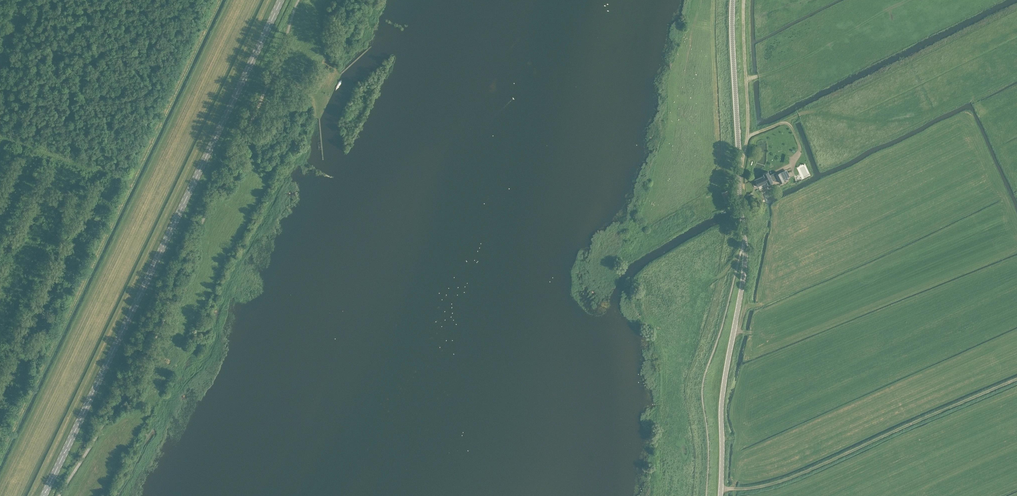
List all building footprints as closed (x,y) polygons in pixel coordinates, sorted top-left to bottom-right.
[(806,165),(800,166),(803,177),(809,176),(806,165)] [(754,179),(751,181),(754,188),(757,186),(758,186),(760,189),(769,185),(768,184),(773,181),(772,180),(778,178),(780,183),(784,180),(788,179),(784,170),(776,174),(775,172),(770,175),(768,171),(763,173),(764,175),(754,179)] [(731,200),(727,190),(722,192),(725,202),(731,200)]
